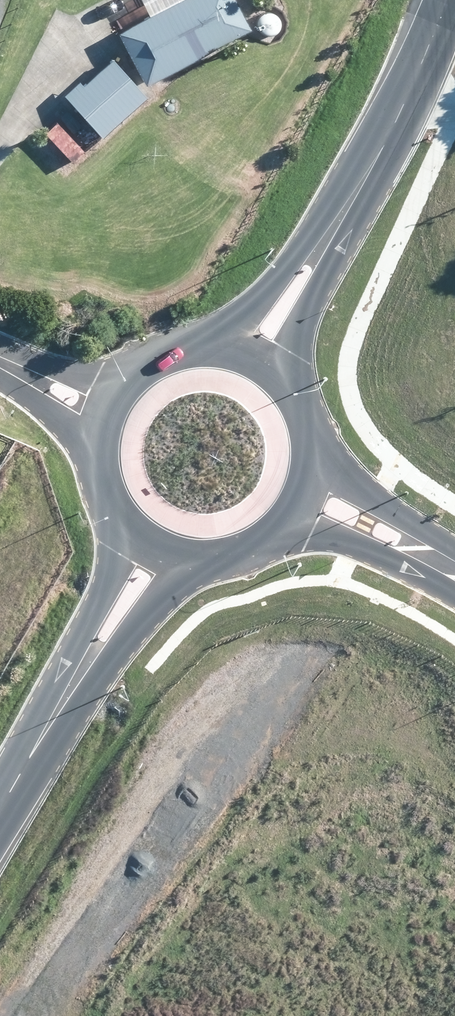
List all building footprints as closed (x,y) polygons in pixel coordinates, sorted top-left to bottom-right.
[(246,28),(231,0),(192,0),(118,40),(147,93),(251,37),(246,28)] [(101,143),(146,103),(112,65),(81,91),(78,88),(64,101),(99,141),(101,143)]
